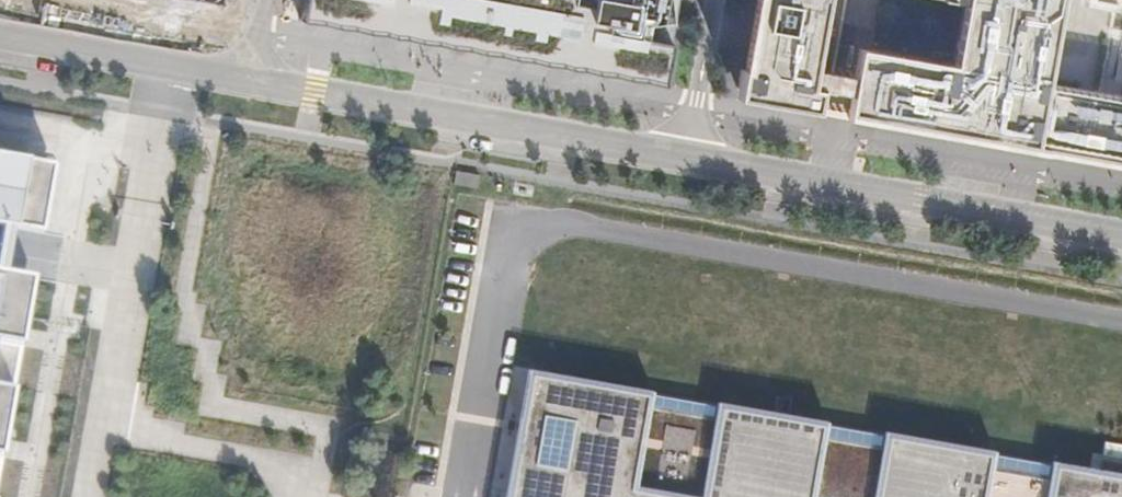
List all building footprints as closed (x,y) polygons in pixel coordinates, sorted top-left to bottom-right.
[(299,19),(374,33),(662,86),(678,0),(592,0),(590,7),(572,2),(573,0),(302,0),(299,19)] [(744,65),(743,69),(740,69),(735,98),(823,114),(823,110),(864,117),(971,136),(971,140),(1121,167),(1121,93),(1101,89),(1116,0),(964,0),(953,64),(856,47),(851,79),(830,75),(843,0),(755,0),(744,65)] [(33,272),(7,268),(15,221),(43,226),(55,160),(0,150),(0,219),(5,220),(0,250),(0,462),(33,272)] [(477,175),(453,170),(451,183),(475,187),(477,175)] [(1051,463),(1000,455),(888,435),(823,424),(713,405),(652,394),(529,373),(507,496),(1121,496),(1121,476),(1051,463)]
